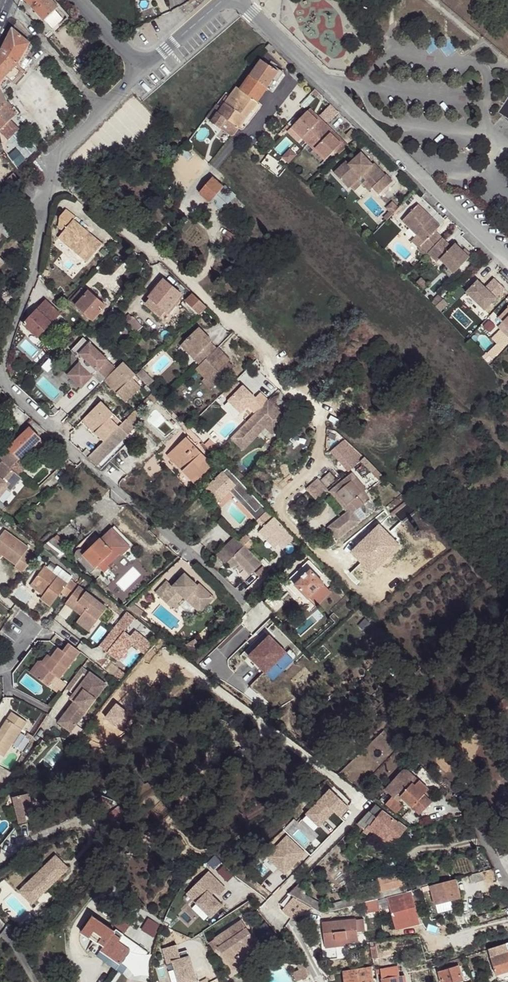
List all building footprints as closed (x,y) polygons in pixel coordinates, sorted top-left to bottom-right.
[(52,29),(63,19),(55,10),(58,8),(51,0),(26,0),(52,29)] [(1,50),(18,64),(29,44),(30,43),(12,28),(1,50)] [(29,44),(18,64),(20,66),(32,46),(29,44)] [(265,48),(271,53),(274,49),(269,44),(265,48)] [(5,77),(8,79),(7,81),(12,85),(26,71),(20,66),(18,64),(1,50),(0,51),(0,82),(5,77)] [(250,76),(267,88),(278,72),(261,60),(250,76)] [(267,88),(271,91),(284,73),(280,70),(278,72),(267,88)] [(227,120),(239,128),(267,88),(250,76),(240,90),(237,87),(231,95),(240,102),(227,120)] [(9,140),(20,129),(11,121),(16,116),(18,114),(15,112),(14,113),(7,103),(0,89),(0,131),(9,140)] [(207,118),(220,128),(227,119),(227,120),(240,102),(231,95),(222,108),(216,104),(207,118)] [(331,107),(323,114),(327,119),(336,112),(331,107)] [(310,108),(308,111),(318,122),(321,119),(310,108)] [(308,111),(293,126),(304,137),(302,138),(308,144),(327,125),(321,119),(318,122),(308,111)] [(234,134),(239,128),(227,120),(227,119),(220,128),(232,136),(234,134)] [(327,125),(308,144),(314,150),(316,149),(326,159),(335,150),(341,144),(331,133),(333,131),(327,125)] [(293,126),(291,128),(302,138),(304,137),(293,126)] [(20,129),(9,140),(27,159),(38,149),(20,129)] [(352,129),(347,135),(352,140),(357,135),(352,129)] [(333,131),(331,133),(341,144),(335,150),(339,154),(348,146),(333,131)] [(316,149),(314,150),(325,161),(326,159),(316,149)] [(288,152),(282,159),(287,163),(293,156),(288,152)] [(334,173),(348,188),(350,187),(357,180),(362,176),(366,180),(373,188),(379,194),(392,182),(386,175),(385,176),(375,165),(373,167),(361,154),(354,160),(350,164),(347,162),(334,173)] [(199,193),(210,203),(217,195),(224,187),(213,178),(199,193)] [(350,187),(354,191),(361,184),(357,180),(350,187)] [(366,180),(362,184),(369,192),(373,188),(366,180)] [(217,195),(228,204),(236,195),(225,185),(224,187),(217,195)] [(210,203),(221,212),(228,204),(217,195),(210,203)] [(386,208),(389,212),(392,215),(399,208),(392,202),(386,208)] [(416,235),(424,243),(435,231),(437,229),(429,221),(432,218),(418,204),(402,221),(416,235)] [(75,251),(87,262),(102,245),(89,234),(73,220),(75,218),(66,210),(60,216),(59,227),(64,232),(59,238),(75,251)] [(384,218),(387,221),(392,215),(389,212),(384,218)] [(73,220),(89,234),(92,230),(89,228),(89,227),(77,216),(75,218),(73,220)] [(429,221),(437,229),(440,226),(432,218),(429,221)] [(424,243),(421,246),(428,253),(442,238),(435,231),(424,243)] [(411,240),(419,248),(421,246),(424,243),(416,235),(411,240)] [(70,256),(75,251),(59,238),(55,243),(70,256)] [(440,259),(454,273),(469,258),(462,251),(455,244),(451,248),(442,238),(428,253),(437,262),(440,259)] [(428,253),(421,246),(419,248),(418,249),(425,256),(428,253)] [(465,248),(462,251),(469,258),(472,255),(465,248)] [(145,304),(161,317),(166,311),(167,312),(179,299),(181,300),(184,297),(181,295),(182,295),(164,279),(149,297),(150,298),(145,304)] [(466,293),(485,310),(505,289),(494,279),(490,283),(493,286),(489,291),(485,288),(478,281),(466,293)] [(490,283),(485,288),(489,291),(493,286),(490,283)] [(70,301),(93,321),(106,306),(89,291),(87,293),(82,288),(70,301)] [(184,303),(198,316),(207,307),(193,294),(184,303)] [(440,302),(435,298),(431,302),(436,306),(440,302)] [(37,338),(54,321),(60,314),(46,300),(23,325),(37,338)] [(436,306),(440,311),(445,307),(440,302),(436,306)] [(499,318),(503,322),(504,323),(507,326),(507,308),(499,318)] [(60,327),(54,321),(37,338),(44,344),(60,327)] [(503,322),(498,327),(507,337),(507,336),(507,335),(499,327),(500,327),(504,323),(503,322)] [(507,335),(507,326),(504,323),(500,327),(499,327),(507,335)] [(200,366),(217,350),(211,343),(212,342),(199,328),(185,343),(197,356),(194,359),(200,366)] [(110,375),(116,369),(84,337),(71,351),(79,359),(79,365),(68,376),(81,388),(93,376),(101,384),(104,381),(110,375)] [(197,356),(185,343),(181,346),(194,359),(197,356)] [(214,388),(234,368),(228,363),(222,356),(224,354),(218,348),(217,350),(200,366),(196,369),(205,379),(214,388)] [(222,356),(228,363),(230,361),(224,354),(222,356)] [(122,388),(117,393),(126,403),(141,388),(132,379),(136,375),(123,362),(116,369),(110,375),(122,388)] [(136,374),(142,380),(147,375),(142,369),(136,374)] [(104,381),(117,393),(122,388),(110,375),(104,381)] [(142,380),(148,386),(153,381),(147,375),(142,380)] [(42,378),(37,384),(46,391),(51,386),(42,378)] [(214,388),(205,379),(202,381),(211,390),(214,388)] [(242,386),(228,401),(240,413),(247,407),(254,414),(267,401),(259,393),(254,398),(242,386)] [(242,426),(230,438),(242,450),(250,443),(246,439),(261,424),(265,427),(272,435),(287,420),(267,401),(254,414),(242,426)] [(100,428),(95,433),(104,442),(119,427),(110,418),(114,415),(101,402),(88,415),(100,428)] [(133,427),(136,427),(136,412),(134,412),(126,419),(133,427)] [(82,421),(95,433),(100,428),(88,415),(82,421)] [(104,442),(90,456),(99,464),(135,428),(133,427),(126,419),(119,427),(104,442)] [(261,424),(246,439),(250,443),(265,427),(261,424)] [(30,428),(3,454),(14,464),(20,459),(21,458),(41,439),(30,428)] [(187,467),(182,471),(196,485),(215,467),(186,438),(171,451),(187,467)] [(361,461),(381,481),(385,477),(364,457),(363,458),(344,440),(342,442),(359,462),(361,461)] [(342,442),(331,451),(349,472),(360,462),(359,462),(342,442)] [(145,464),(154,456),(148,449),(138,457),(145,464)] [(14,464),(3,454),(0,451),(0,459),(3,462),(10,468),(14,464)] [(171,451),(167,456),(182,471),(187,467),(171,451)] [(65,454),(57,462),(61,467),(70,458),(65,454)] [(99,464),(90,456),(88,458),(97,467),(99,464)] [(14,464),(10,468),(20,475),(29,467),(21,458),(20,459),(14,464)] [(3,462),(0,465),(0,492),(3,488),(8,491),(10,493),(22,478),(10,468),(3,462)] [(235,486),(231,490),(254,515),(252,516),(256,521),(259,518),(267,510),(240,482),(227,469),(223,473),(235,486)] [(223,498),(231,490),(235,486),(223,473),(210,484),(223,498)] [(353,473),(330,491),(342,506),(345,503),(337,492),(356,477),(353,473)] [(345,503),(342,506),(348,512),(334,523),(339,529),(333,533),(338,539),(376,508),(364,494),(365,493),(364,492),(366,490),(356,477),(337,492),(345,503)] [(318,478),(306,488),(316,500),(328,490),(318,478)] [(210,484),(204,491),(216,503),(223,498),(210,484)] [(283,550),(295,539),(267,510),(259,518),(266,525),(259,532),(265,539),(269,535),(278,545),(283,550)] [(333,533),(339,529),(334,523),(329,527),(333,533)] [(112,528),(100,539),(113,552),(110,555),(99,565),(98,567),(104,573),(110,567),(107,565),(119,553),(122,556),(131,547),(112,528)] [(14,568),(23,573),(34,557),(26,551),(29,548),(5,530),(0,537),(0,554),(3,556),(16,565),(14,568)] [(247,549),(253,543),(246,535),(240,541),(244,546),(247,549)] [(265,539),(274,549),(278,545),(269,535),(265,539)] [(226,546),(235,555),(244,546),(240,541),(238,539),(235,536),(226,546)] [(60,559),(64,546),(54,538),(43,547),(60,559)] [(98,567),(99,565),(110,555),(113,552),(100,539),(86,553),(83,550),(79,550),(78,550),(76,552),(75,553),(75,557),(77,559),(91,573),(98,567)] [(225,565),(227,563),(235,555),(226,546),(216,556),(225,565)] [(232,569),(235,566),(238,563),(243,568),(250,575),(262,564),(247,549),(244,546),(235,555),(227,563),(232,569)] [(316,607),(331,592),(323,584),(324,584),(311,570),(315,567),(309,560),(285,583),(291,590),(295,585),(308,599),(308,598),(316,607)] [(51,561),(46,568),(53,573),(58,566),(51,561)] [(235,566),(240,572),(243,568),(238,563),(235,566)] [(45,593),(43,596),(41,599),(51,606),(61,592),(70,598),(78,586),(76,585),(70,580),(73,577),(58,566),(53,573),(46,568),(44,567),(32,583),(45,593)] [(169,606),(174,601),(177,603),(183,597),(194,607),(200,601),(206,607),(214,598),(199,585),(198,587),(185,574),(173,587),(167,581),(155,593),(169,606)] [(30,586),(43,596),(45,593),(32,583),(30,586)] [(82,616),(79,619),(91,629),(107,608),(78,586),(70,598),(66,603),(82,616)] [(169,606),(175,611),(180,606),(177,603),(174,601),(169,606)] [(194,607),(200,612),(206,607),(200,601),(194,607)] [(133,603),(128,608),(139,616),(140,618),(145,612),(133,603)] [(224,628),(236,613),(229,607),(217,622),(224,628)] [(127,611),(99,646),(118,660),(132,643),(145,653),(152,644),(135,631),(130,636),(125,631),(135,618),(127,611)] [(77,623),(89,632),(91,629),(79,619),(77,623)] [(223,640),(215,649),(219,653),(228,645),(223,640)] [(48,687),(56,676),(60,679),(81,652),(69,643),(63,651),(58,648),(51,657),(44,666),(40,663),(33,675),(48,687)] [(40,663),(44,666),(51,657),(48,654),(43,661),(38,661),(40,663)] [(29,673),(33,675),(40,663),(38,661),(29,673)] [(75,726),(106,685),(82,667),(81,669),(66,689),(74,694),(78,697),(73,703),(63,717),(75,726)] [(74,694),(69,700),(73,703),(78,697),(74,694)] [(4,757),(27,722),(12,712),(7,720),(0,731),(0,755),(4,757)] [(75,726),(63,717),(59,722),(70,731),(75,726)] [(387,749),(393,754),(396,752),(390,746),(387,749)] [(408,770),(412,775),(421,766),(417,761),(408,770)] [(384,806),(385,805),(393,797),(407,780),(403,775),(379,801),(384,806)] [(417,779),(413,784),(424,794),(429,790),(417,779)] [(396,814),(404,806),(401,804),(404,801),(420,815),(432,803),(424,794),(413,784),(412,785),(409,782),(398,794),(401,796),(397,800),(393,797),(385,805),(396,814)] [(30,796),(14,800),(20,826),(28,824),(26,817),(34,815),(30,796)] [(384,842),(389,835),(398,841),(407,828),(399,822),(398,822),(376,805),(368,815),(368,814),(357,825),(364,831),(366,828),(384,842)] [(28,824),(20,826),(22,836),(30,834),(28,824)] [(384,842),(392,848),(398,841),(389,835),(384,842)] [(36,876),(48,888),(68,869),(56,856),(36,876)] [(209,872),(188,893),(211,916),(222,906),(212,895),(209,892),(213,889),(216,892),(219,896),(226,889),(209,872)] [(405,884),(402,872),(376,879),(379,892),(374,894),(376,900),(407,892),(405,884)] [(482,872),(469,875),(471,883),(485,880),(482,872)] [(20,891),(32,903),(48,888),(36,876),(20,891)] [(432,889),(436,904),(450,900),(460,897),(455,879),(424,887),(424,891),(432,889)] [(288,894),(294,897),(312,908),(322,914),(357,905),(355,898),(325,906),(304,894),(307,889),(298,884),(288,894)] [(420,924),(411,892),(387,898),(395,926),(410,922),(411,926),(420,924)] [(291,919),(312,908),(294,897),(282,911),(291,919)] [(379,911),(377,900),(365,903),(367,913),(379,911)] [(450,900),(436,904),(437,908),(451,904),(450,900)] [(93,916),(82,933),(96,943),(91,951),(117,969),(130,949),(119,942),(121,938),(114,934),(115,932),(93,916)] [(365,931),(363,919),(323,923),(325,944),(346,942),(358,941),(357,932),(365,931)] [(259,946),(241,920),(214,939),(220,947),(219,948),(231,966),(259,946)] [(121,938),(119,942),(130,949),(132,946),(121,938)] [(507,971),(507,943),(489,950),(497,974),(507,971)] [(442,981),(455,981),(463,980),(457,959),(437,965),(442,981)] [(308,976),(304,968),(302,963),(297,966),(299,970),(292,973),(296,981),(308,976)] [(381,969),(383,981),(397,981),(396,976),(400,975),(397,966),(381,969)] [(370,967),(344,971),(345,981),(372,981),(370,967)]
